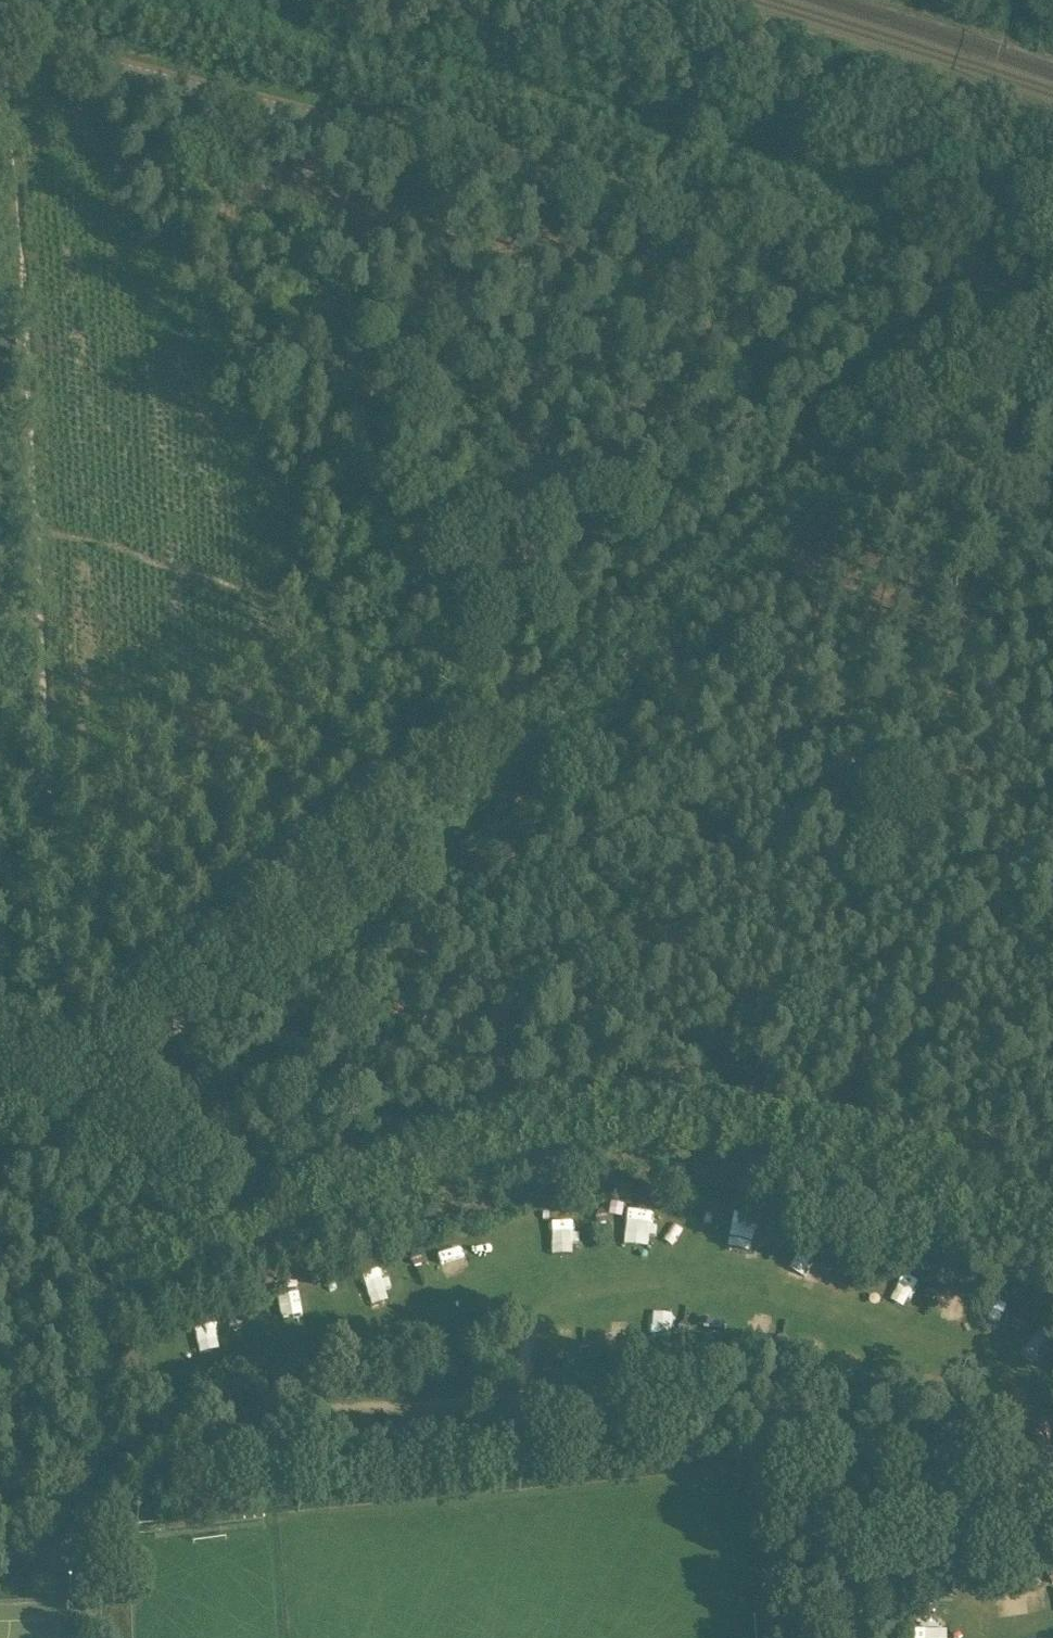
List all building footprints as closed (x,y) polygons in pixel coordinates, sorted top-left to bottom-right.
[(595,1218),(599,1224),(606,1223),(608,1217),(603,1209),(599,1209),(595,1218)] [(624,1230),(640,1232),(643,1211),(627,1209),(624,1230)] [(542,1220),(546,1251),(573,1248),(570,1217),(542,1220)] [(732,1227),(728,1252),(751,1255),(754,1230),(732,1227)] [(447,1260),(475,1252),(469,1231),(441,1239),(447,1260)] [(773,1236),(772,1243),(778,1246),(784,1243),(785,1233),(781,1231),(773,1236)] [(416,1251),(413,1252),(410,1262),(415,1267),(421,1265),(423,1259),(416,1251)] [(937,1294),(934,1284),(930,1284),(924,1291),(926,1298),(932,1299),(937,1294)] [(286,1316),(302,1310),(297,1295),(280,1301),(286,1316)] [(235,1315),(231,1316),(229,1326),(234,1330),(240,1329),(241,1322),(235,1315)] [(1010,1320),(1011,1326),(1016,1329),(1022,1326),(1021,1316),(1018,1315),(1010,1320)] [(682,1323),(677,1327),(680,1336),(683,1337),(690,1330),(689,1324),(682,1323)] [(184,1333),(185,1351),(214,1350),(213,1332),(184,1333)] [(777,1351),(780,1351),(787,1344),(786,1339),(778,1337),(774,1342),(777,1351)] [(582,1344),(579,1350),(584,1358),(588,1357),(592,1349),(589,1344),(582,1344)] [(870,1372),(866,1377),(868,1386),(872,1387),(878,1379),(877,1374),(870,1372)] [(934,1610),(934,1604),(928,1601),(920,1605),(920,1609),(928,1614),(934,1610)]
